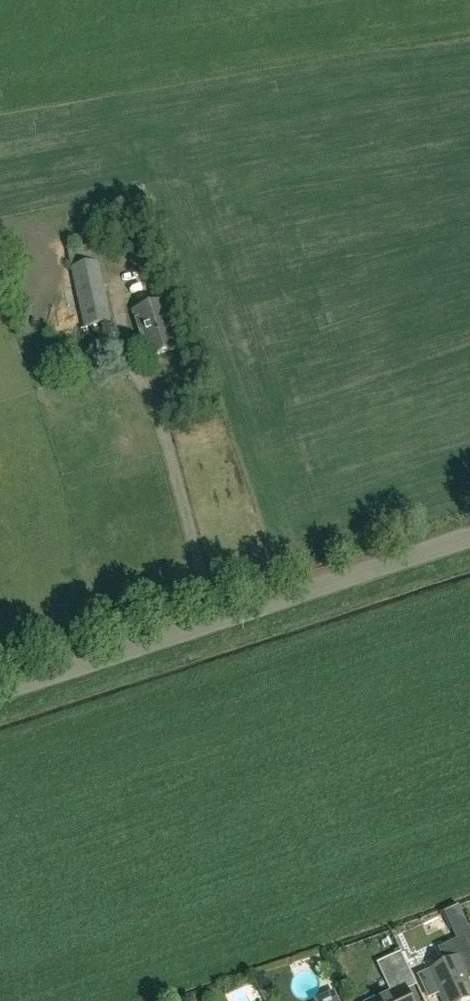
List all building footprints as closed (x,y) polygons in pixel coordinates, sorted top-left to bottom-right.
[(83,338),(99,334),(97,325),(112,322),(99,262),(94,243),(67,249),(70,268),(75,286),(84,328),(81,329),(83,338)] [(177,349),(168,319),(172,318),(166,300),(133,310),(143,339),(147,338),(153,356),(177,349)] [(469,999),(469,981),(466,973),(469,971),(469,945),(465,935),(438,948),(446,963),(430,970),(445,1000),(466,1000),(469,999)] [(404,982),(414,977),(402,951),(378,963),(392,993),(374,1000),(412,1000),(404,982)] [(334,992),(316,1000),(317,1000),(339,1000),(334,992)]
